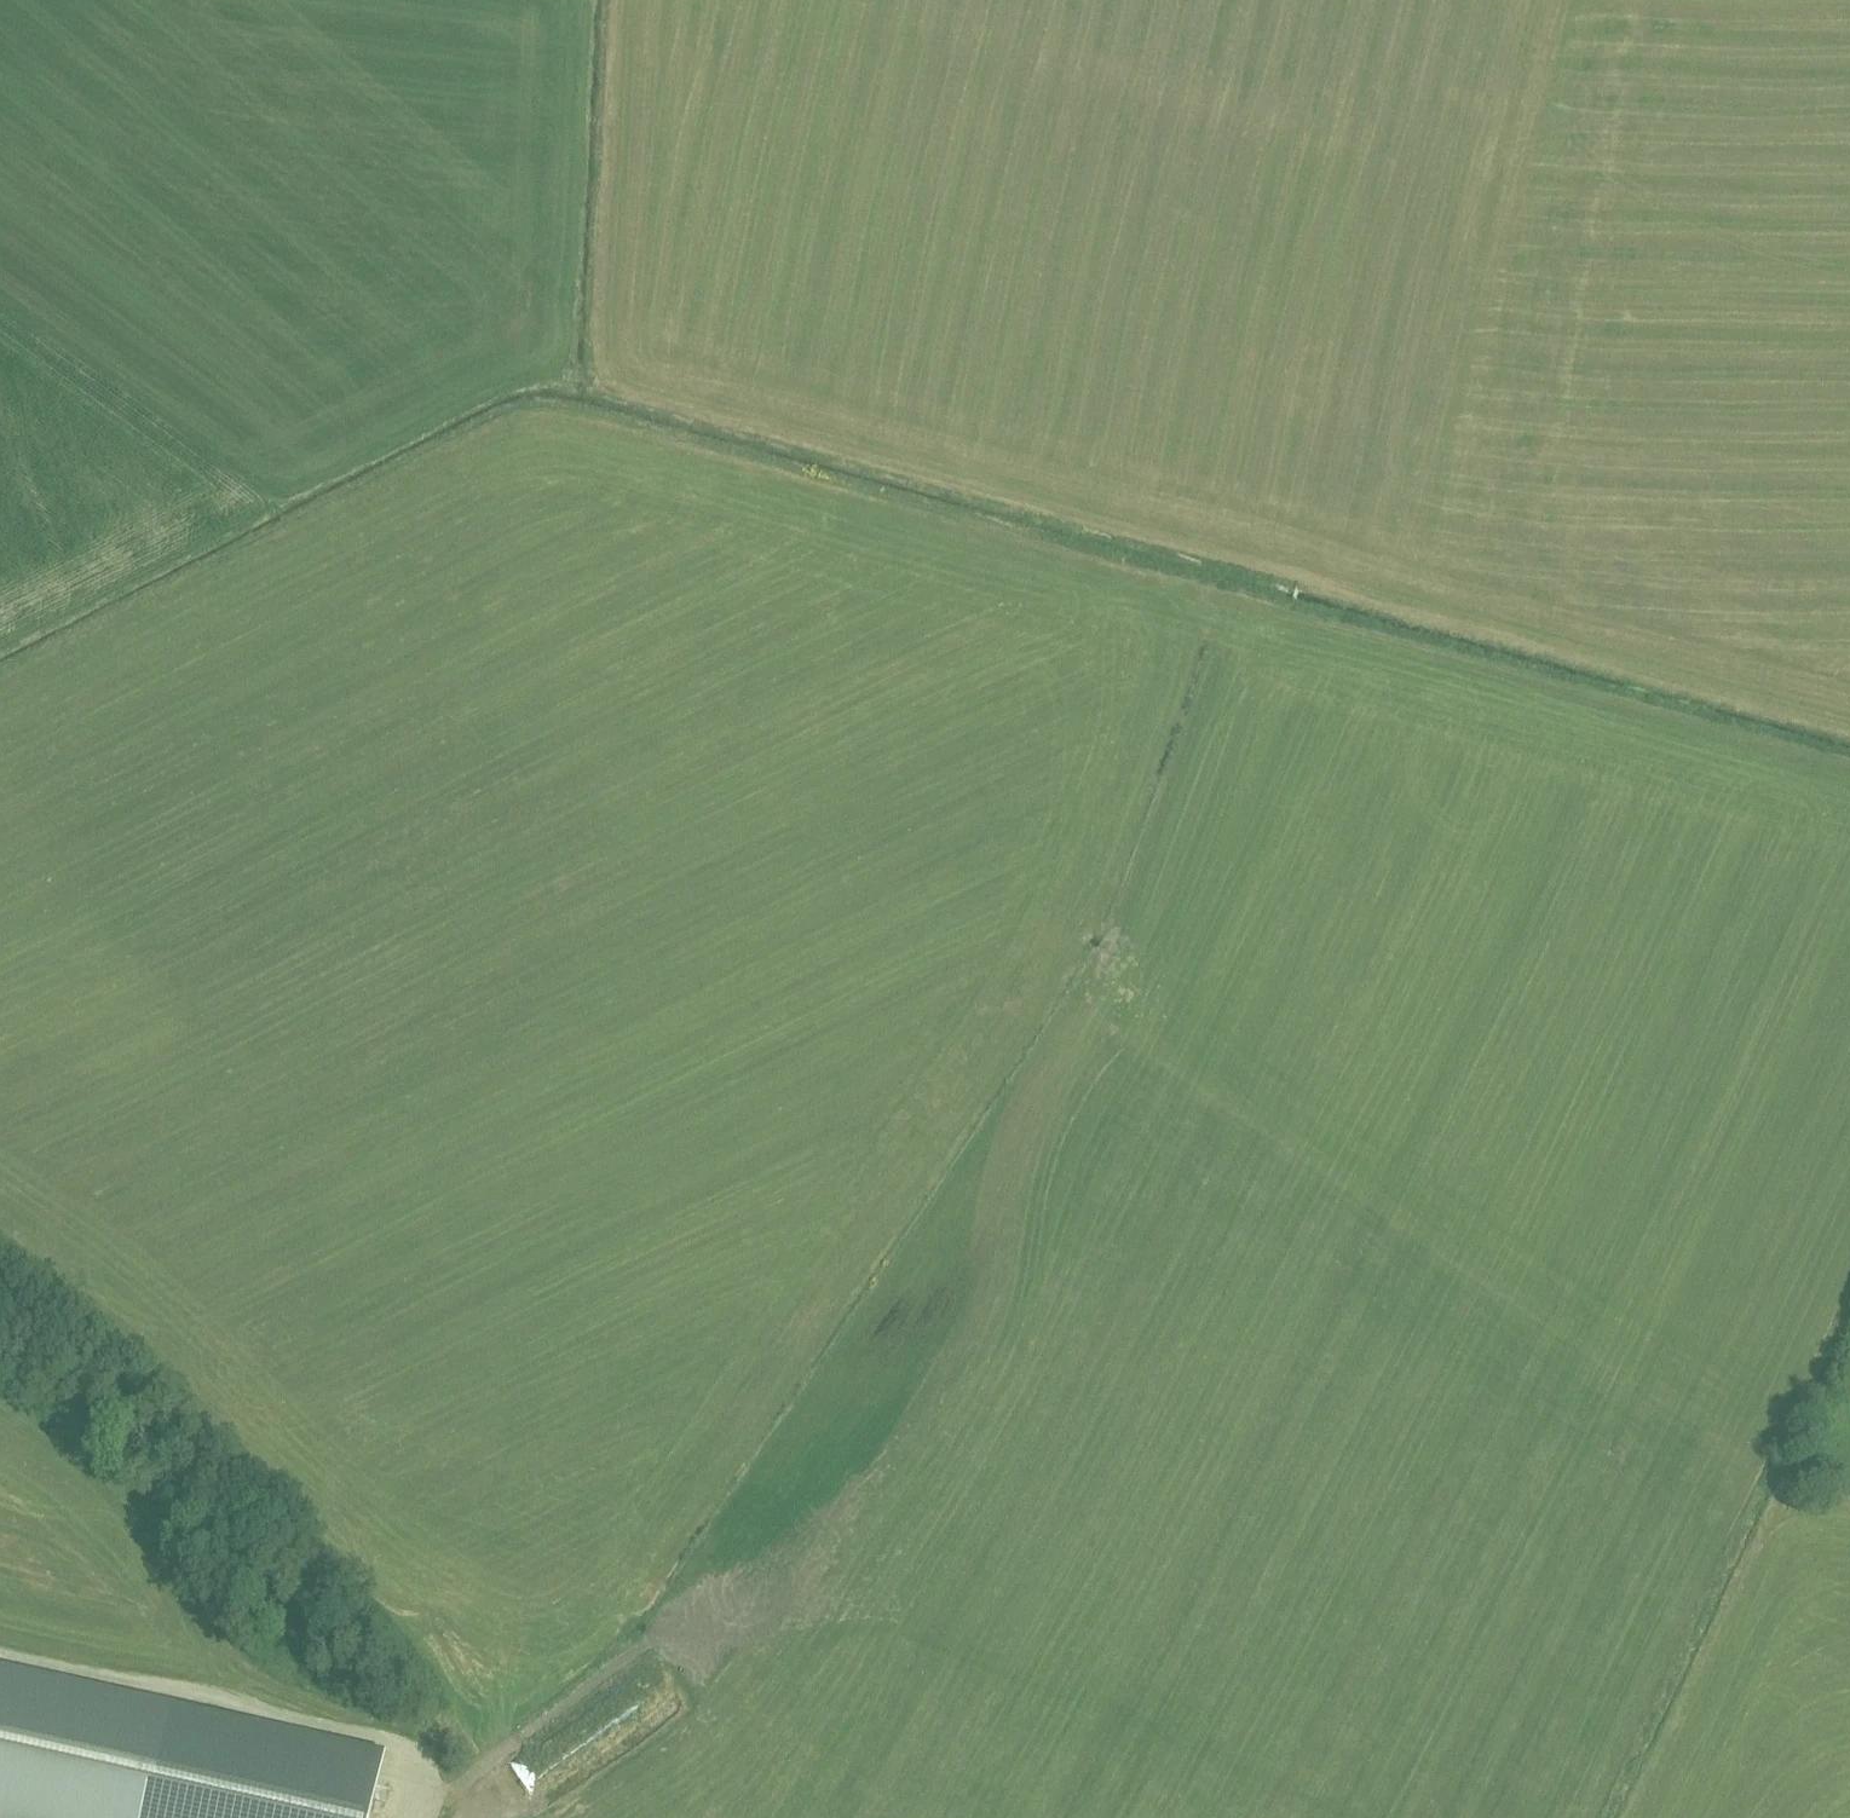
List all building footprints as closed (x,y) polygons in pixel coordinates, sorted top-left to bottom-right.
[(386,1757),(176,1709),(0,1670),(0,1817),(372,1817),(386,1757)]
